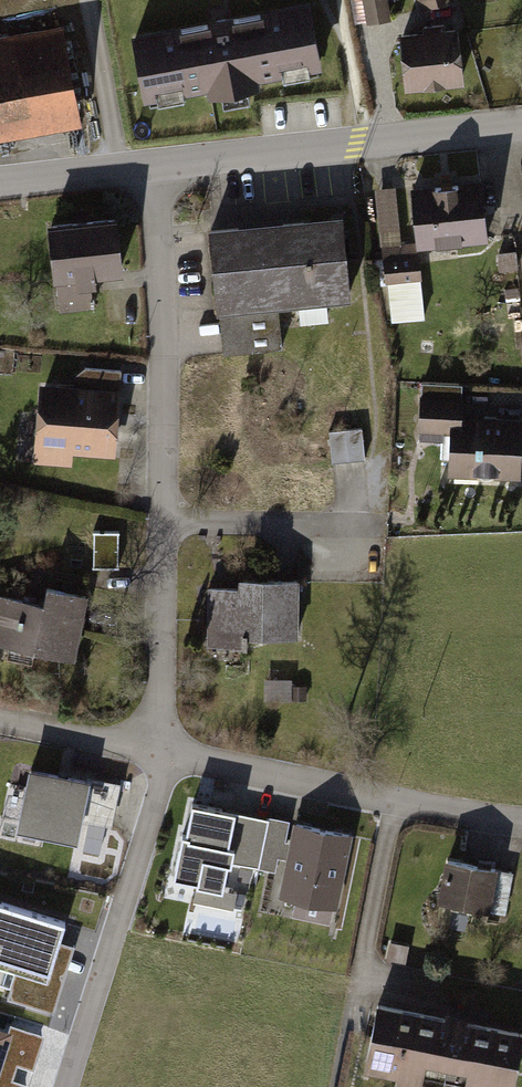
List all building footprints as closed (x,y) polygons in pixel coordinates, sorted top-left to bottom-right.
[(362,25),(383,21),(379,0),(357,0),(362,25)] [(417,12),(445,0),(412,0),(417,12)] [(314,3),(144,37),(160,115),(330,81),(314,3)] [(446,12),(386,18),(394,91),(454,84),(446,12)] [(55,29),(0,39),(0,139),(73,126),(55,29)] [(479,181),(407,189),(414,250),(486,242),(479,181)] [(391,191),(369,193),(375,238),(396,236),(391,191)] [(335,212),(198,228),(208,315),(345,298),(335,212)] [(105,218),(35,227),(42,280),(47,279),(51,316),(86,312),(81,276),(112,272),(105,218)] [(412,245),(375,250),(382,300),(419,294),(412,245)] [(499,288),(504,324),(521,321),(521,319),(517,286),(499,288)] [(269,309),(213,315),(218,357),(274,351),(269,309)] [(113,388),(33,382),(27,467),(66,469),(67,456),(108,458),(113,388)] [(512,478),(514,419),(458,417),(459,386),(414,384),(412,438),(445,439),(444,476),(512,478)] [(334,460),(367,457),(364,425),(332,428),(334,460)] [(96,561),(119,561),(119,527),(96,527),(96,561)] [(232,592),(197,592),(197,651),(234,651),(234,639),(291,639),(291,583),(232,583),(232,592)] [(0,598),(0,647),(68,661),(81,598),(36,589),(33,605),(0,598)] [(121,783),(27,763),(13,827),(76,840),(80,819),(112,826),(121,783)] [(235,813),(193,804),(186,835),(182,834),(174,876),(220,886),(225,862),(230,863),(234,847),(228,846),(235,813)] [(354,834),(294,821),(279,894),(339,907),(354,834)] [(489,870),(436,860),(427,903),(480,913),(489,870)] [(0,904),(0,965),(16,970),(8,995),(54,1009),(74,944),(60,940),(65,924),(0,904)] [(405,948),(384,944),(380,962),(402,966),(405,948)] [(367,1002),(353,1072),(429,1086),(504,1086),(515,1032),(367,1002)] [(10,1035),(0,1067),(0,1086),(24,1086),(12,1083),(17,1067),(32,1072),(43,1038),(12,1028),(10,1035)] [(0,1032),(0,1067),(10,1035),(0,1032)]
